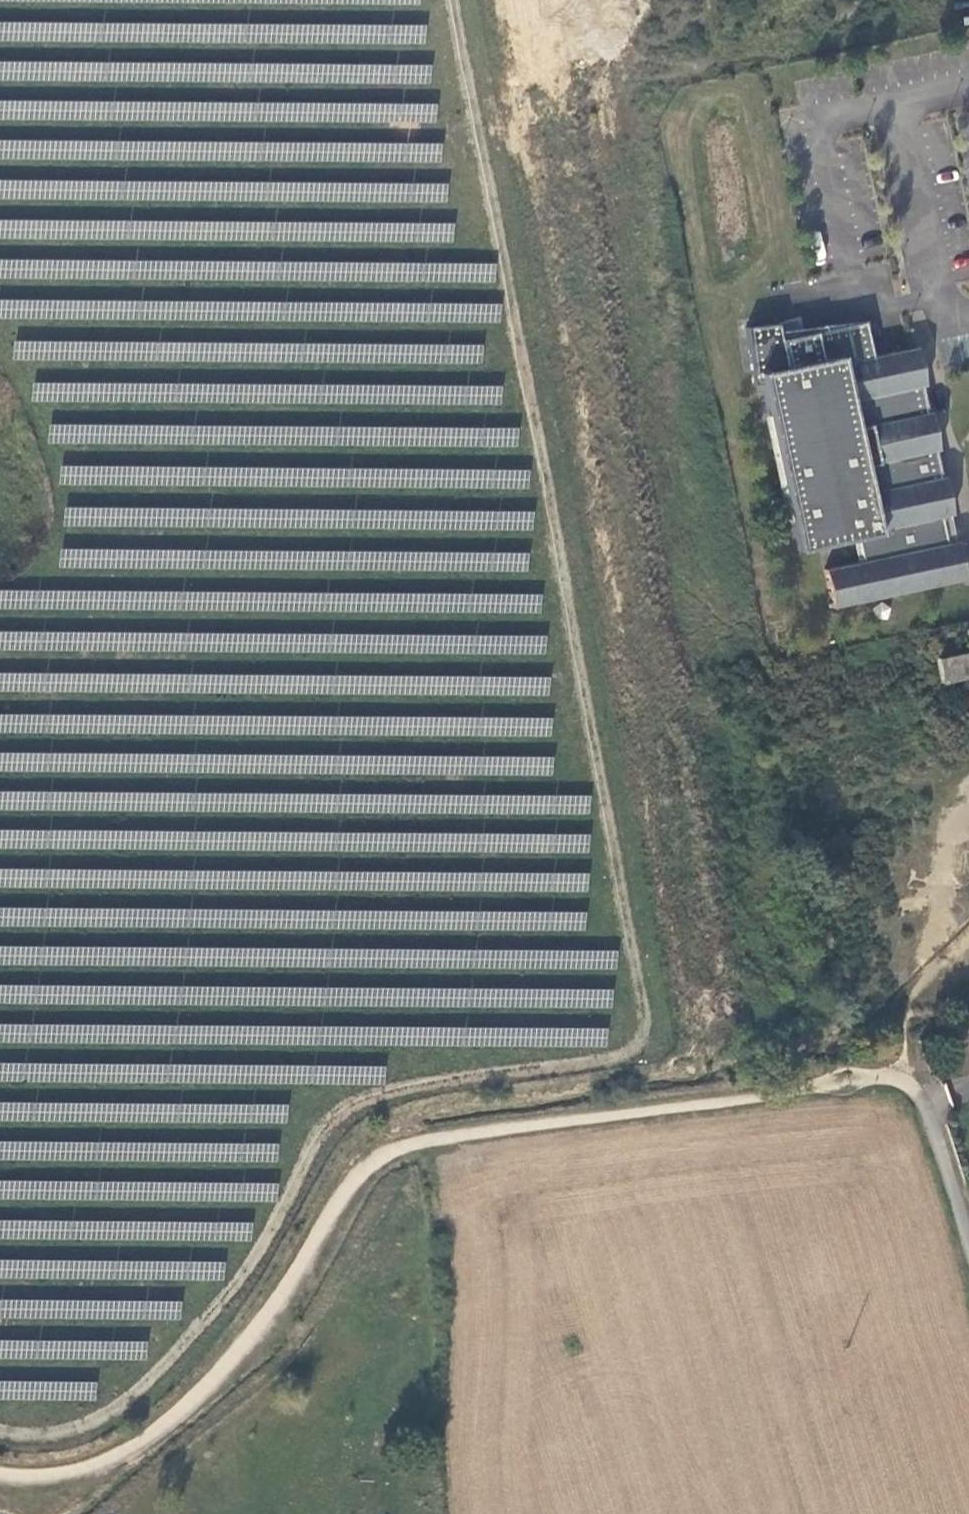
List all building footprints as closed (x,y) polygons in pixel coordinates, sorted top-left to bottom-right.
[(778,326),(746,329),(753,386),(762,385),(799,554),(858,542),(862,563),(826,571),(834,610),(967,581),(959,542),(948,544),(942,519),(953,515),(945,478),(943,478),(936,452),(939,451),(931,413),(928,412),(922,388),(925,386),(916,349),(873,357),(865,322),(781,342),(778,326)] [(942,675),(968,669),(968,653),(939,659),(942,675)] [(942,675),(944,685),(968,679),(968,669),(942,675)]
